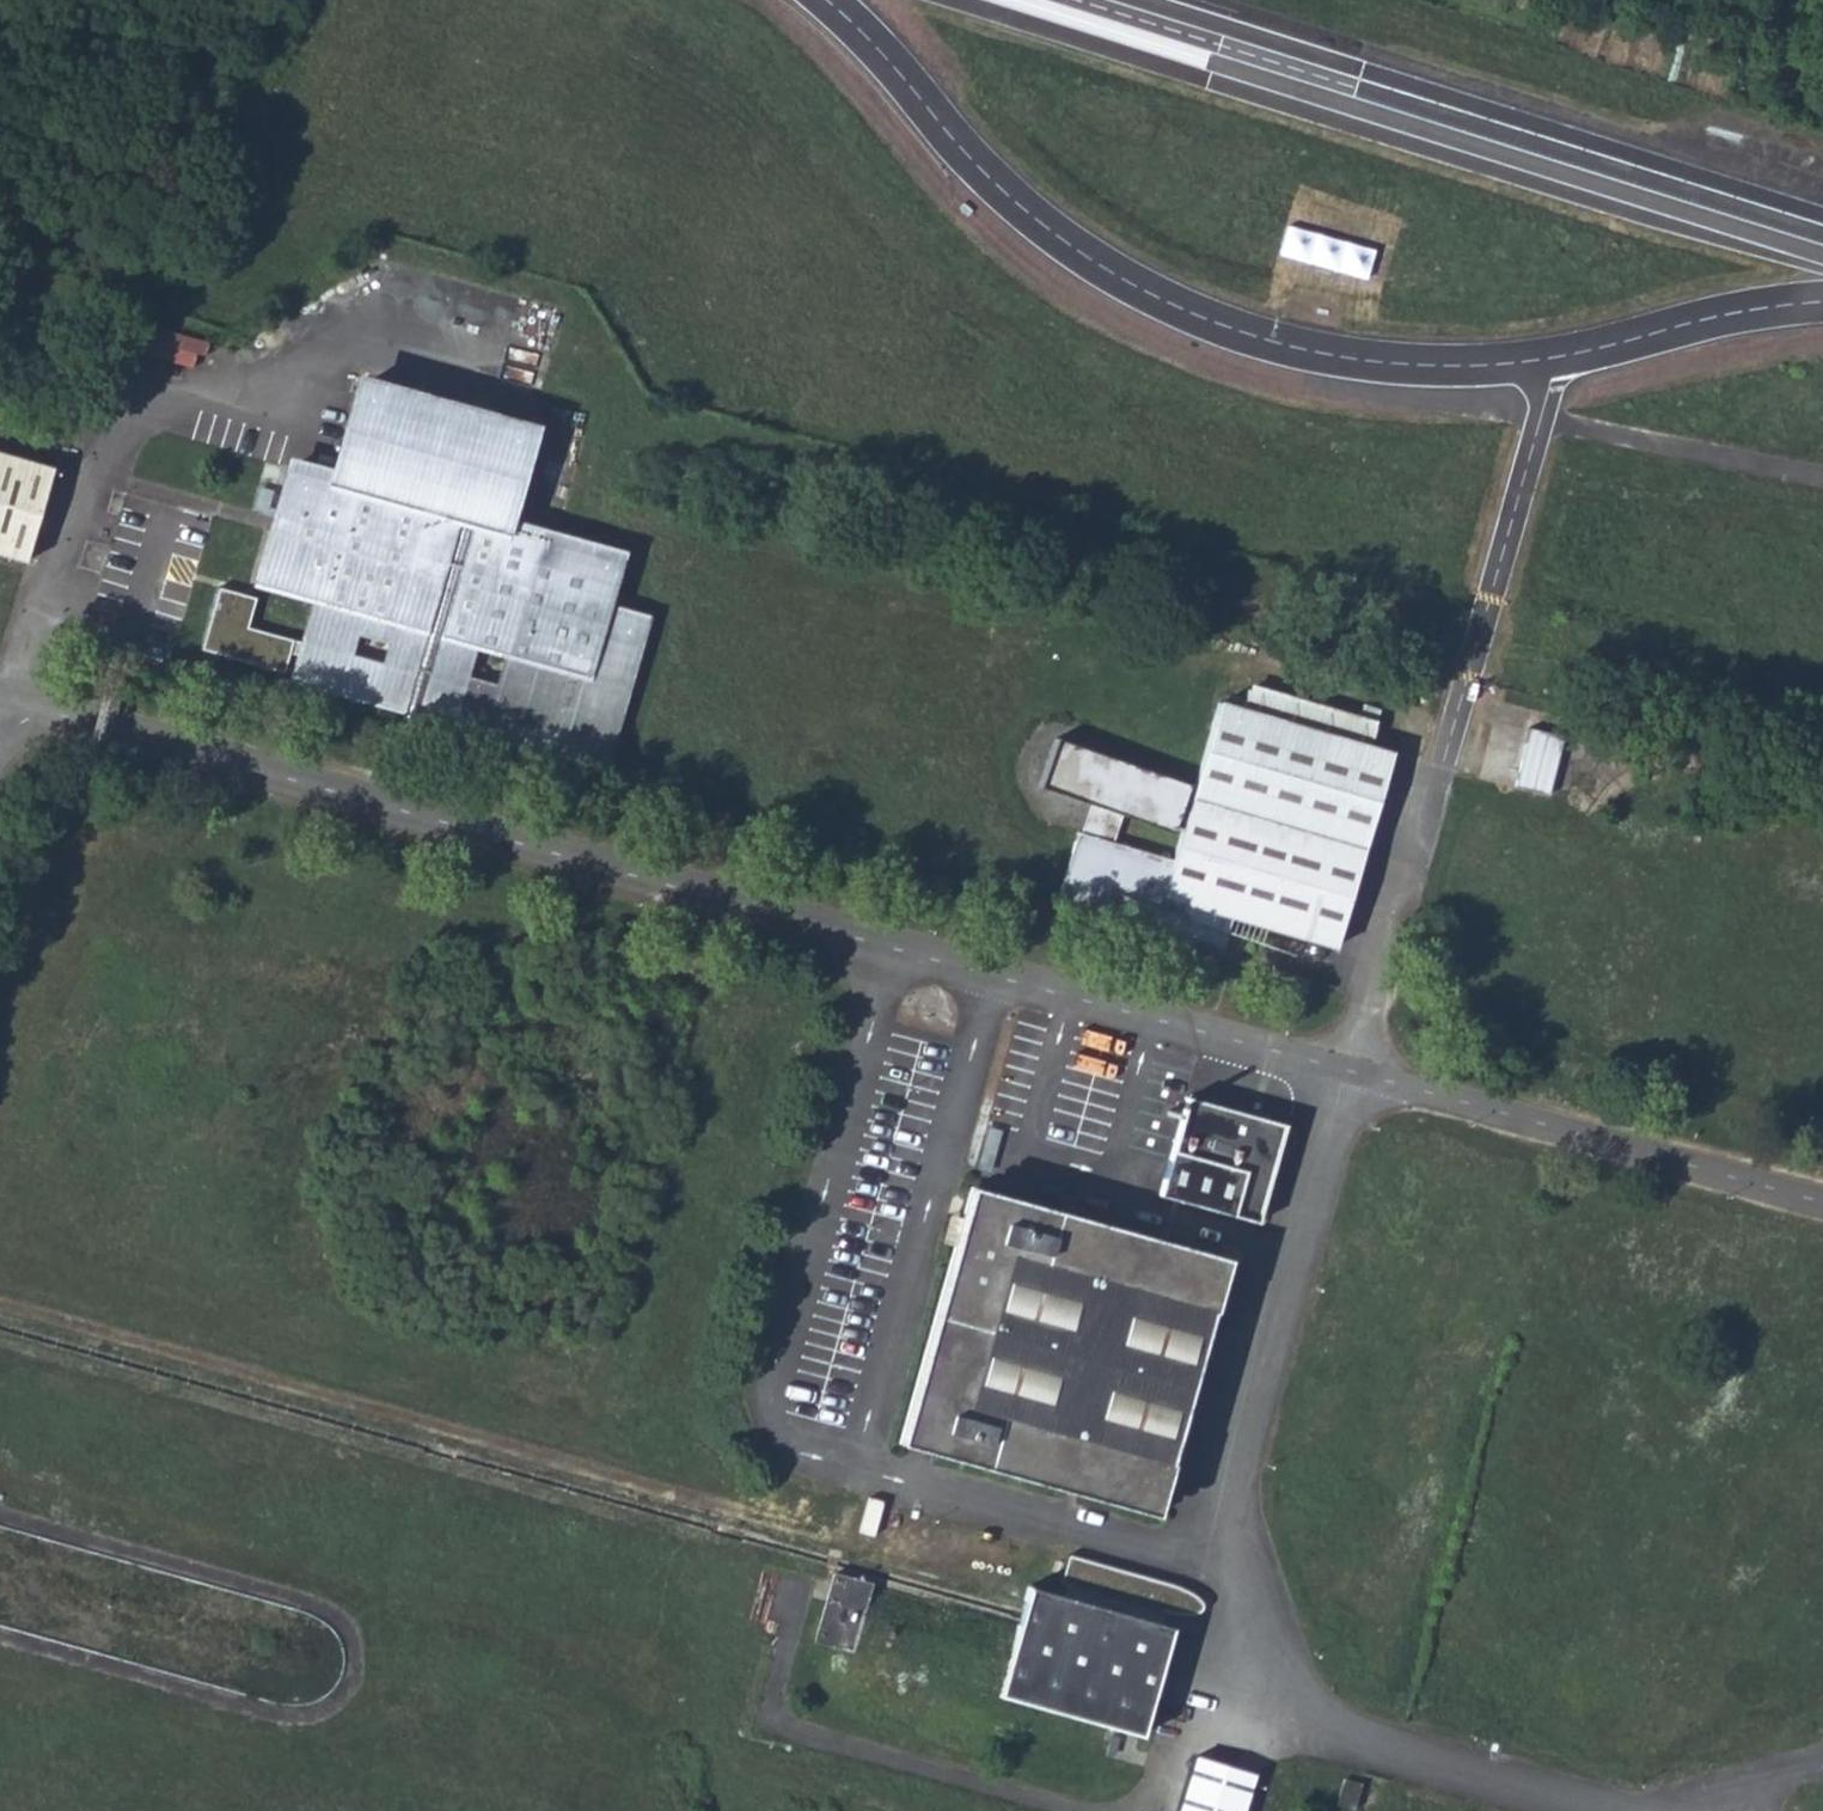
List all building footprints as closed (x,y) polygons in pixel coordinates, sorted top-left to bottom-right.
[(141,323),(136,351),(201,363),(206,334),(141,323)] [(524,445),(347,396),(323,487),(282,476),(269,524),(278,526),(272,543),(264,541),(254,579),(318,596),(305,642),(291,638),(291,637),(245,624),(253,595),(216,584),(199,646),(282,669),(288,649),(302,653),(296,673),(401,703),(403,697),(421,702),(419,708),(603,758),(643,613),(600,602),(612,554),(503,525),(524,445)] [(0,454),(0,554),(22,561),(52,469),(0,454)] [(1383,719),(1256,682),(1250,702),(1377,739),(1383,719)] [(403,697),(401,703),(395,722),(414,727),(419,708),(421,702),(403,697)] [(1064,907),(1229,954),(1244,909),(1344,939),(1398,746),(1377,739),(1250,702),(1229,697),(1201,795),(1194,793),(1198,779),(1062,738),(1046,787),(1098,802),(1089,831),(1086,831),(1064,907)] [(1570,726),(1536,718),(1522,777),(1556,785),(1570,726)] [(1289,1120),(1191,1091),(1165,1188),(1262,1216),(1289,1120)] [(1236,1256),(977,1179),(969,1210),(959,1240),(903,1436),(1161,1512),(1236,1256)] [(944,1236),(959,1240),(969,1210),(952,1205),(944,1236)] [(1032,1584),(1029,1597),(1003,1690),(1147,1731),(1177,1626),(1164,1622),(1168,1610),(1182,1612),(1190,1613),(1197,1612),(1203,1611),(1204,1610),(1205,1609),(1207,1607),(1207,1604),(1207,1603),(1206,1600),(1202,1596),(1196,1592),(1190,1589),(1173,1582),(1073,1554),(1065,1581),(1072,1583),(1069,1595),(1032,1584)] [(853,1644),(873,1576),(838,1565),(835,1577),(818,1634),(853,1644)]
